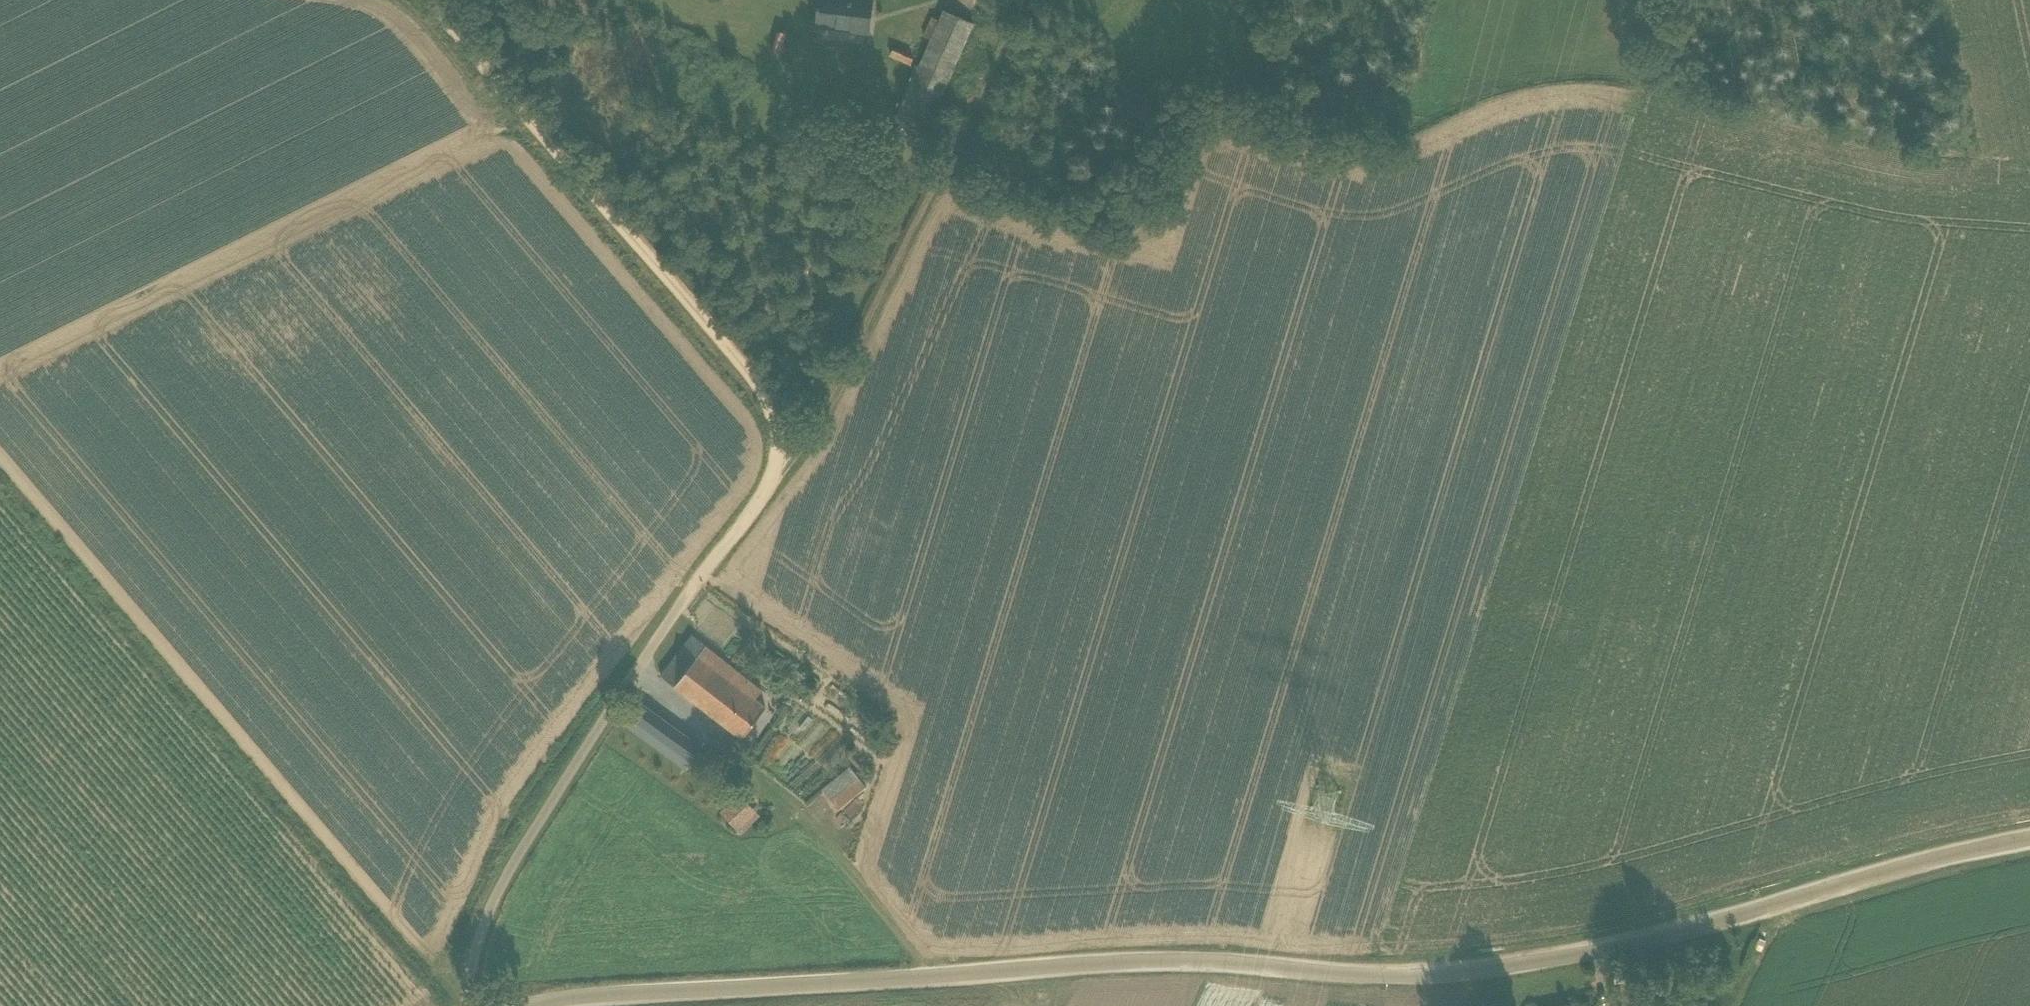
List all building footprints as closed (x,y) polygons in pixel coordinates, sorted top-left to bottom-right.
[(817,26),(869,32),(872,0),(820,0),(817,26)] [(944,10),(939,22),(932,18),(923,37),(931,40),(895,120),(925,133),(974,23),(944,10)] [(763,690),(692,635),(661,675),(743,738),(766,707),(756,699),(763,690)] [(635,698),(619,719),(685,768),(702,747),(635,698)] [(867,787),(850,767),(823,789),(839,809),(867,787)] [(742,832),(761,815),(741,793),(722,811),(742,832)]
